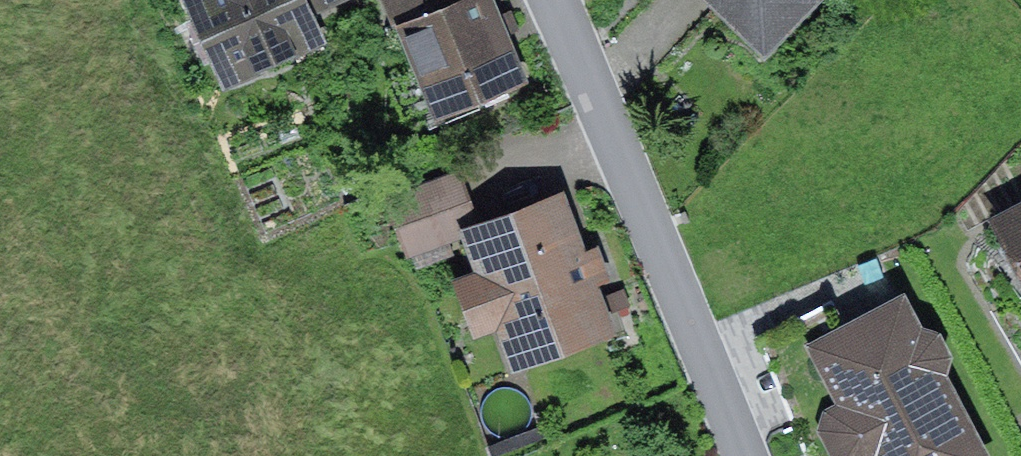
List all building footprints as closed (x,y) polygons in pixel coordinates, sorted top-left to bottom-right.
[(223,90),(328,43),(315,14),(347,0),(183,0),(223,90)] [(394,26),(460,0),(383,0),(394,26)] [(394,26),(435,123),(531,81),(495,0),(460,0),(394,26)] [(766,57),(821,0),(707,0),(766,57)] [(461,168),(384,195),(407,257),(462,237),(458,226),(479,219),(461,168)] [(474,271),(453,279),(474,336),(498,328),(514,372),(618,334),(600,283),(611,279),(599,244),(588,248),(566,187),(479,219),(458,226),(462,237),(474,271)] [(987,218),(1020,282),(1020,200),(987,218)] [(846,323),(834,299),(758,338),(805,455),(993,455),(949,374),(953,357),(940,330),(923,325),(904,292),(846,323)] [(489,445),(494,455),(496,455),(549,436),(544,424),(489,445)]
